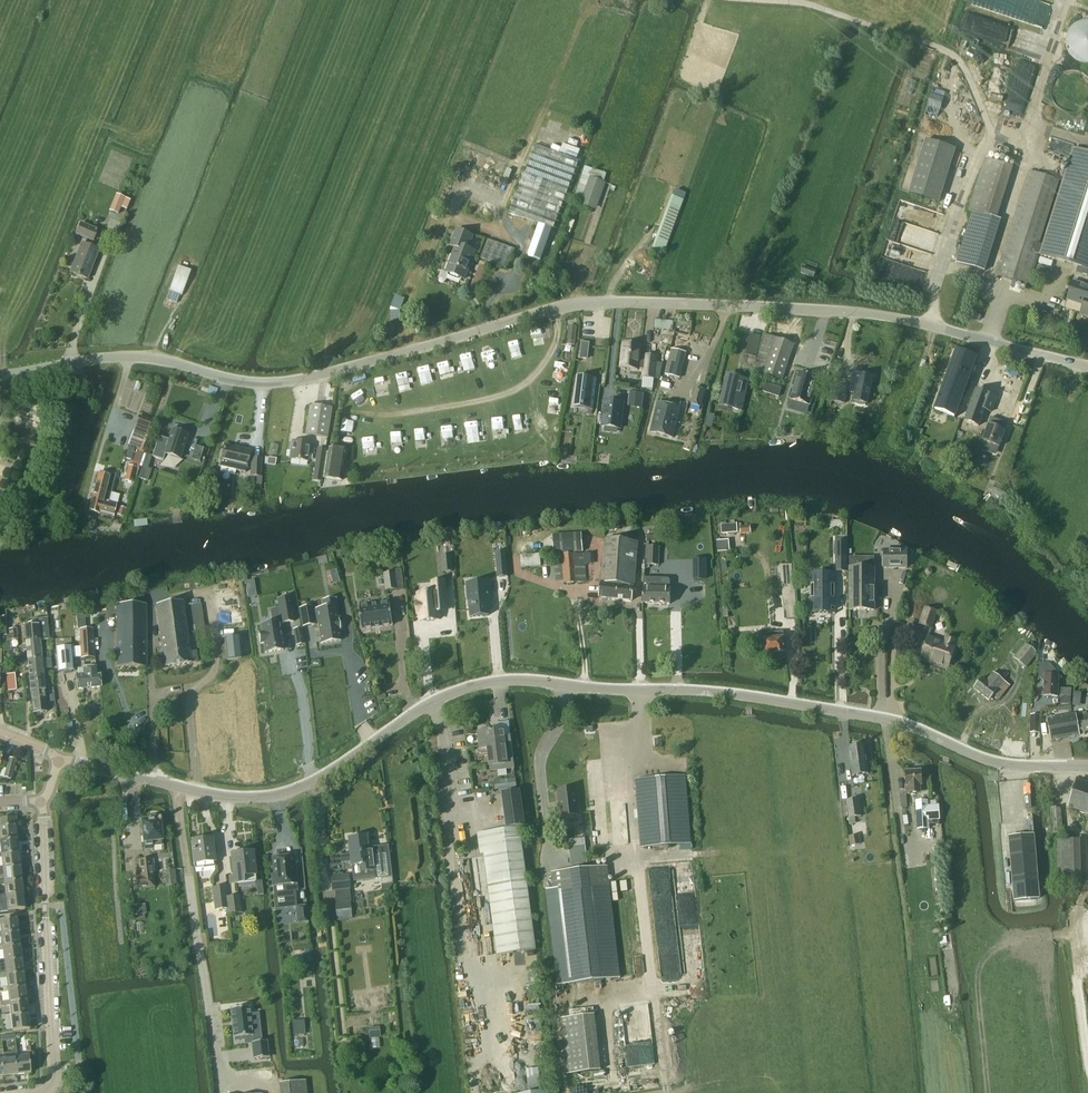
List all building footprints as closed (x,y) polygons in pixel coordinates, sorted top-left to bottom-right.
[(925,140),(909,193),(938,202),(955,150),(925,140)] [(580,163),(535,145),(509,211),(539,223),(536,231),(548,236),(551,227),(554,228),(580,163)] [(1077,149),(1045,245),(1041,244),(1038,253),(1087,270),(1087,152),(1077,149)] [(969,210),(973,211),(957,262),(984,271),(1001,220),(996,219),(1012,168),(985,159),(969,210)] [(585,166),(573,200),(597,208),(606,182),(603,182),(606,174),(585,166)] [(1061,181),(1029,171),(1003,254),(1007,255),(1005,261),(1000,260),(995,275),(1029,285),(1038,253),(1041,244),(1061,181)] [(109,211),(118,214),(121,207),(126,209),(130,201),(116,195),(109,211)] [(672,196),(652,248),(664,252),(683,200),(672,196)] [(93,241),(97,230),(80,224),(76,234),(93,241)] [(472,237),(469,236),(457,231),(452,245),(456,247),(447,271),(464,278),(473,252),(464,248),(468,237),(471,238),(472,237)] [(539,261),(548,236),(536,231),(527,256),(539,261)] [(508,267),(515,249),(489,240),(482,258),(508,267)] [(87,279),(98,250),(81,244),(70,273),(87,279)] [(1051,268),(1053,261),(1040,257),(1038,264),(1051,268)] [(1037,266),(1035,272),(1048,276),(1050,270),(1037,266)] [(190,271),(178,267),(169,291),(181,296),(190,271)] [(813,277),(815,271),(803,267),(801,273),(813,277)] [(1067,299),(1083,304),(1080,314),(1087,317),(1087,286),(1073,281),(1067,299)] [(569,326),(567,345),(574,346),(576,326),(569,326)] [(772,333),(763,354),(770,357),(779,336),(772,333)] [(761,337),(750,334),(746,355),(756,358),(761,337)] [(829,367),(838,341),(826,337),(816,363),(829,367)] [(589,343),(582,342),(580,358),(588,359),(589,343)] [(623,343),(620,368),(638,370),(638,368),(643,369),(642,377),(654,378),(656,356),(645,355),(645,357),(639,357),(641,345),(623,343)] [(674,349),(667,375),(680,378),(687,352),(674,349)] [(976,358),(955,350),(934,410),(954,417),(976,358)] [(762,391),(779,397),(787,370),(771,365),(762,391)] [(851,380),(849,392),(856,394),(854,402),(855,402),(855,404),(856,405),(859,405),(860,406),(861,406),(864,406),(866,406),(867,406),(867,405),(869,396),(870,394),(871,390),(870,387),(872,376),(861,374),(852,372),(851,380)] [(798,373),(790,400),(809,406),(817,379),(798,373)] [(726,375),(719,407),(729,409),(730,406),(742,409),(748,384),(740,383),(741,378),(726,375)] [(576,379),(573,404),(586,405),(593,406),(596,381),(583,380),(584,376),(577,376),(576,379)] [(845,404),(848,388),(833,385),(830,401),(845,404)] [(209,388),(207,392),(209,393),(215,395),(217,389),(211,387),(210,387),(209,386),(209,388)] [(700,407),(705,390),(695,388),(690,404),(700,407)] [(991,396),(974,391),(964,423),(977,427),(983,407),(987,409),(991,396)] [(630,392),(629,403),(628,408),(635,409),(641,409),(642,404),(643,393),(640,393),(630,392)] [(620,429),(623,404),(605,401),(602,427),(620,429)] [(672,438),(681,409),(658,402),(650,432),(672,438)] [(327,437),(331,409),(309,406),(305,434),(327,437)] [(135,424),(148,429),(151,421),(138,416),(135,424)] [(999,447),(1008,424),(991,418),(982,441),(999,447)] [(179,460),(188,435),(171,430),(168,440),(158,437),(152,457),(161,460),(163,455),(179,460)] [(130,439),(127,446),(142,451),(144,444),(130,439)] [(292,442),(290,459),(307,462),(309,450),(313,450),(314,444),(309,444),(292,442)] [(220,461),(219,467),(245,473),(246,467),(250,451),(224,445),(220,461)] [(196,446),(191,460),(199,462),(204,449),(196,446)] [(341,481),(346,451),(329,448),(324,478),(341,481)] [(318,451),(315,471),(323,472),(326,452),(318,451)] [(250,477),(261,478),(262,459),(251,458),(250,477)] [(276,459),(268,458),(267,466),(275,467),(276,459)] [(133,481),(136,468),(128,466),(125,479),(133,481)] [(138,478),(147,481),(151,470),(148,469),(141,467),(138,478)] [(98,473),(92,497),(96,498),(95,500),(116,506),(108,504),(115,476),(101,472),(101,474),(98,473)] [(1002,487),(998,497),(1004,500),(1008,490),(1002,487)] [(96,498),(92,497),(89,511),(113,517),(116,506),(95,500),(96,498)] [(126,509),(119,507),(117,515),(123,516),(126,509)] [(76,521),(84,522),(86,513),(78,511),(76,521)] [(737,533),(736,524),(721,525),(722,534),(737,533)] [(583,552),(581,533),(552,535),(554,555),(583,552)] [(631,601),(637,542),(605,539),(599,598),(631,601)] [(847,541),(835,541),(835,563),(847,563),(847,541)] [(658,566),(659,548),(648,547),(647,565),(658,566)] [(884,568),(906,568),(906,550),(884,550),(884,568)] [(521,568),(541,566),(540,554),(520,555),(521,568)] [(574,554),(562,554),(563,583),(575,582),(576,582),(575,554),(574,554)] [(442,557),(443,572),(452,571),(451,556),(442,557)] [(508,577),(506,560),(497,560),(498,577),(507,576),(507,577),(508,577)] [(783,567),(780,567),(782,587),(782,588),(783,597),(782,597),(783,606),(794,605),(790,564),(782,565),(783,567)] [(874,610),(874,568),(849,568),(849,610),(874,610)] [(388,574),(384,574),(386,590),(390,590),(397,589),(395,573),(388,574)] [(834,608),(834,573),(810,574),(811,613),(835,613),(835,612),(831,612),(831,608),(834,608)] [(644,578),(642,603),(669,605),(670,589),(669,588),(670,580),(668,578),(644,577),(644,578)] [(352,579),(345,580),(347,595),(354,594),(352,579)] [(467,585),(470,618),(470,617),(488,615),(488,607),(492,606),(489,580),(489,583),(467,585)] [(422,593),(422,602),(419,602),(421,621),(439,619),(439,611),(447,611),(446,606),(444,583),(433,584),(433,592),(422,593)] [(242,622),(240,606),(238,595),(237,588),(214,591),(219,625),(242,622)] [(310,602),(299,604),(301,621),(313,619),(317,645),(342,641),(336,603),(339,602),(337,589),(334,589),(319,592),(321,605),(311,606),(310,602)] [(272,623),(260,625),(262,633),(258,634),(260,644),(263,643),(265,653),(282,650),(278,624),(280,623),(280,624),(293,622),(289,598),(277,600),(278,608),(270,610),(272,623)] [(182,603),(169,605),(172,625),(174,625),(177,643),(174,644),(176,654),(178,654),(180,665),(191,664),(191,663),(197,662),(196,651),(189,652),(188,648),(187,640),(182,603)] [(359,607),(362,629),(393,625),(390,603),(359,607)] [(190,633),(204,631),(201,604),(186,606),(190,633)] [(117,667),(146,667),(145,605),(117,605),(117,667)] [(164,667),(180,665),(178,654),(176,654),(174,644),(177,643),(174,625),(172,625),(169,605),(156,606),(164,667)] [(931,628),(936,612),(925,608),(919,624),(931,628)] [(0,617),(0,623),(1,637),(8,636),(7,616),(0,617)] [(25,642),(39,641),(49,640),(47,618),(33,620),(34,624),(23,626),(25,642)] [(10,640),(17,639),(16,629),(9,630),(9,636),(10,640)] [(301,629),(293,630),(296,645),(304,644),(301,629)] [(783,655),(784,654),(784,653),(782,632),(761,634),(762,641),(758,641),(758,648),(763,648),(764,655),(775,654),(775,655),(776,655),(777,656),(778,656),(779,656),(781,656),(782,655),(783,655)] [(226,660),(240,659),(252,658),(250,637),(238,638),(224,639),(226,660)] [(956,640),(945,637),(943,643),(944,643),(937,664),(948,668),(955,646),(954,646),(956,640)] [(55,640),(56,649),(71,648),(71,638),(55,640)] [(93,638),(80,638),(81,658),(94,658),(93,638)] [(927,638),(920,659),(937,664),(944,643),(943,643),(927,638)] [(3,652),(11,651),(10,641),(2,642),(3,652)] [(40,652),(39,641),(25,642),(27,661),(41,659),(40,652)] [(1025,666),(1036,653),(1025,644),(1014,658),(1025,666)] [(73,670),(71,648),(56,649),(58,671),(73,670)] [(43,659),(41,659),(27,661),(29,677),(43,676),(42,670),(51,669),(50,658),(43,659)] [(1038,662),(1037,670),(1037,677),(1038,677),(1043,682),(1042,695),(1044,695),(1047,697),(1050,695),(1056,695),(1057,680),(1061,677),(1048,663),(1038,662)] [(96,668),(79,670),(80,673),(77,673),(78,676),(75,676),(76,689),(100,687),(99,674),(97,674),(96,668)] [(967,684),(967,714),(998,714),(998,696),(1014,695),(1012,668),(1001,668),(1002,681),(967,684)] [(6,675),(7,683),(15,682),(14,674),(6,675)] [(44,691),(44,686),(43,676),(29,677),(31,692),(44,691)] [(15,682),(7,683),(8,691),(16,690),(15,682)] [(44,691),(31,692),(33,713),(46,712),(46,706),(45,697),(44,692),(48,692),(47,686),(44,686),(44,691)] [(1073,696),(1073,691),(1058,691),(1058,698),(1055,698),(1055,706),(1060,706),(1060,703),(1070,704),(1071,696),(1073,696)] [(1087,730),(1087,707),(1086,707),(1087,712),(1047,719),(1051,741),(1085,735),(1084,731),(1087,730)] [(1040,715),(1030,715),(1030,726),(1039,726),(1040,715)] [(474,736),(473,722),(464,723),(466,737),(474,736)] [(504,728),(477,731),(480,748),(487,748),(489,766),(490,771),(514,769),(510,735),(505,736),(504,728)] [(868,744),(864,745),(862,743),(859,744),(857,746),(849,747),(852,776),(868,775),(867,765),(869,763),(868,756),(870,756),(868,744)] [(11,779),(16,760),(8,758),(4,777),(11,779)] [(905,786),(905,794),(915,794),(922,794),(922,786),(921,771),(905,772),(905,786)] [(641,847),(690,843),(685,776),(635,780),(641,847)] [(1077,780),(1068,807),(1087,814),(1087,784),(1077,780)] [(580,815),(577,787),(557,789),(560,817),(580,815)] [(506,828),(524,825),(519,791),(501,793),(506,828)] [(848,818),(855,817),(861,816),(859,799),(846,801),(848,818)] [(927,801),(917,802),(917,816),(920,816),(921,830),(928,829),(928,825),(939,825),(939,812),(939,806),(938,806),(927,807),(927,801)] [(1051,834),(1063,833),(1061,807),(1050,808),(1051,834)] [(79,828),(89,826),(87,815),(77,817),(79,828)] [(159,822),(160,822),(160,820),(158,820),(158,818),(158,817),(157,816),(156,816),(155,815),(154,815),(152,815),(151,816),(150,816),(149,817),(149,818),(149,819),(149,821),(142,822),(145,849),(153,848),(152,846),(161,845),(159,822)] [(16,839),(15,827),(17,826),(16,817),(0,819),(0,841),(16,839)] [(1078,817),(1076,822),(1085,825),(1086,819),(1078,817)] [(500,955),(535,950),(519,828),(477,834),(480,854),(487,853),(500,955)] [(1034,834),(1009,836),(1015,901),(1039,899),(1034,834)] [(850,846),(861,845),(860,835),(849,836),(850,846)] [(388,848),(367,851),(365,837),(348,840),(350,855),(341,856),(342,862),(351,861),(353,877),(373,874),(374,879),(391,877),(388,848)] [(0,853),(1,855),(18,853),(16,839),(0,841),(0,850),(0,853)] [(212,839),(191,841),(193,864),(194,864),(194,869),(215,866),(214,856),(217,856),(216,847),(213,847),(213,844),(212,839)] [(586,854),(585,845),(569,847),(570,856),(586,854)] [(243,877),(256,875),(253,852),(230,854),(233,884),(243,883),(243,877)] [(2,867),(2,869),(20,867),(18,853),(1,855),(0,853),(0,858),(1,858),(2,867)] [(272,858),(274,876),(272,876),(273,894),(284,893),(286,909),(296,908),(297,908),(295,892),(298,891),(296,873),(293,873),(292,866),(293,866),(292,856),(287,857),(287,855),(277,856),(277,858),(272,858)] [(150,860),(138,861),(140,876),(136,877),(137,889),(153,887),(150,860)] [(564,984),(620,978),(607,866),(551,873),(564,984)] [(0,867),(0,875),(3,875),(3,877),(4,881),(4,883),(21,881),(20,867),(2,869),(2,867),(0,867)] [(332,891),(349,889),(348,875),(330,877),(332,891)] [(5,894),(5,896),(23,894),(21,881),(4,883),(4,881),(0,881),(0,886),(4,885),(5,894)] [(225,886),(212,888),(214,910),(227,909),(226,898),(225,886)] [(0,895),(0,904),(6,903),(7,910),(25,908),(23,894),(5,896),(5,894),(0,895)] [(239,897),(226,898),(227,909),(227,910),(228,914),(241,913),(240,908),(239,897)] [(351,918),(349,901),(334,903),(336,920),(351,918)] [(134,915),(146,914),(145,904),(133,906),(134,915)] [(298,923),(309,922),(307,906),(297,908),(296,908),(298,923)] [(0,931),(1,934),(18,932),(16,918),(0,920),(0,930),(0,931)] [(2,946),(2,948),(20,946),(18,932),(1,934),(0,931),(0,936),(1,936),(2,946)] [(3,959),(4,962),(21,960),(20,946),(2,948),(2,946),(0,946),(0,950),(2,950),(3,959)] [(0,960),(0,974),(5,973),(5,976),(23,974),(21,960),(4,962),(3,959),(0,960)] [(7,987),(7,989),(24,987),(23,974),(5,976),(5,973),(0,974),(0,978),(6,978),(7,987)] [(8,1000),(9,1003),(26,1001),(24,987),(7,989),(7,987),(0,988),(0,992),(7,991),(8,1000)] [(8,1000),(0,1001),(0,1006),(9,1005),(10,1014),(10,1017),(28,1015),(26,1001),(9,1003),(8,1000)] [(261,1032),(259,1013),(250,1014),(250,1009),(250,1007),(232,1009),(232,1011),(235,1038),(241,1037),(253,1036),(253,1033),(261,1032)] [(10,1017),(10,1014),(1,1015),(1,1020),(11,1019),(12,1031),(29,1029),(28,1015),(10,1017)] [(566,1074),(600,1070),(594,1014),(560,1018),(566,1074)] [(379,1027),(368,1028),(369,1038),(369,1039),(371,1039),(378,1038),(380,1038),(379,1027)] [(268,1043),(267,1041),(253,1042),(253,1044),(255,1059),(269,1057),(268,1043)] [(26,1056),(18,1057),(15,1058),(17,1075),(31,1073),(29,1056),(31,1056),(30,1046),(25,1047),(26,1056)] [(4,1059),(1,1059),(3,1076),(17,1075),(15,1058),(18,1057),(17,1048),(12,1049),(13,1052),(4,1053),(4,1059)] [(278,1083),(279,1092),(306,1092),(304,1080),(278,1083)]
